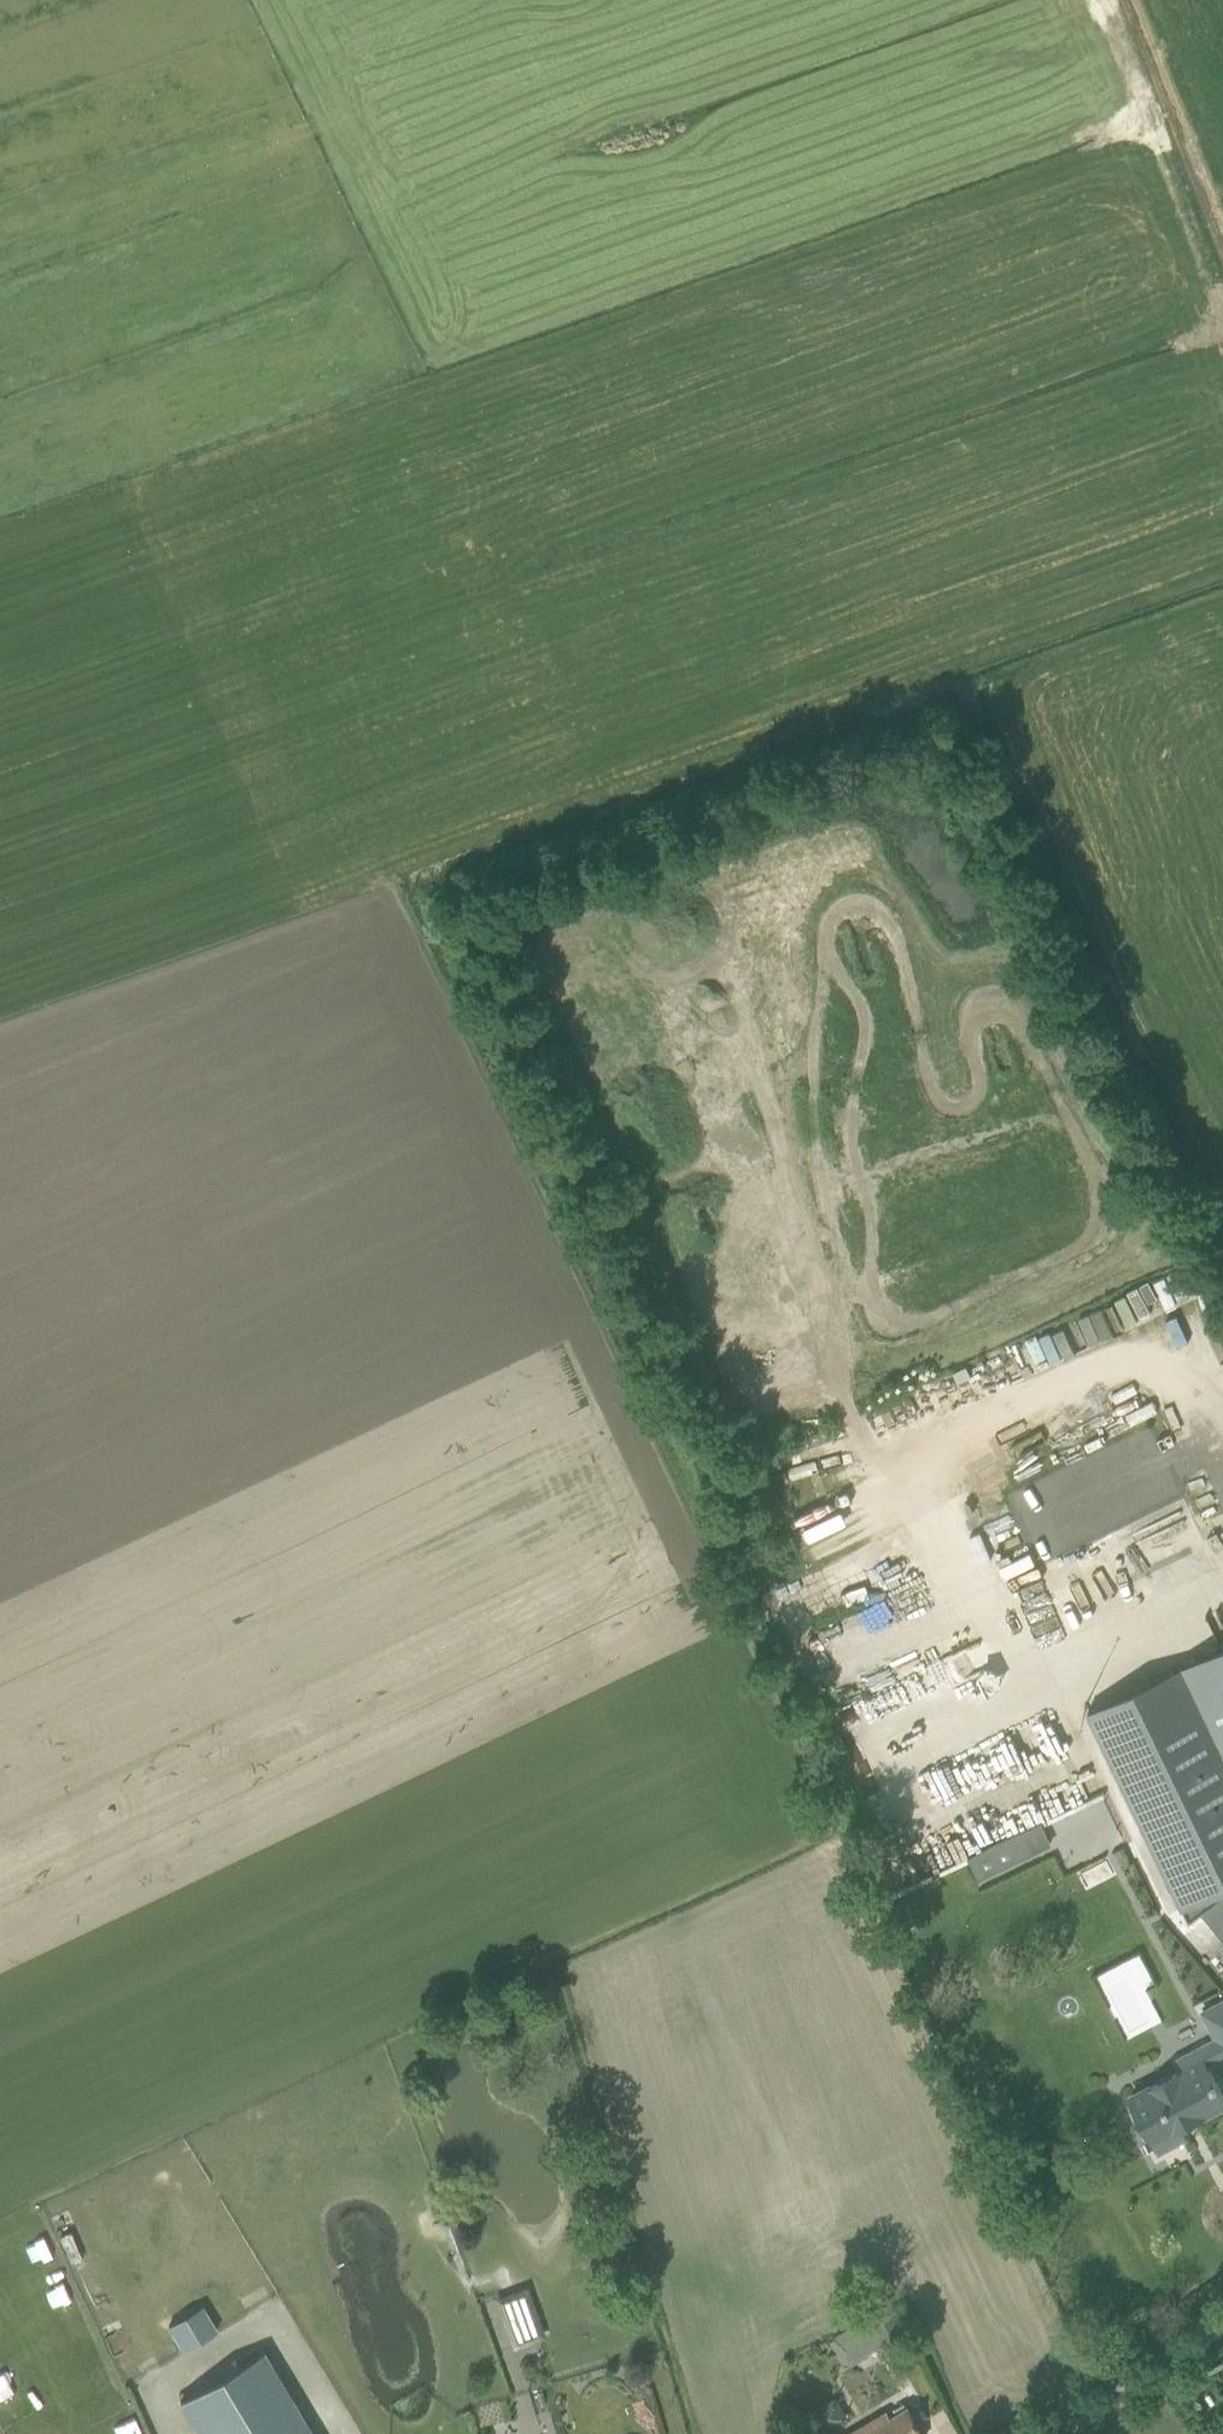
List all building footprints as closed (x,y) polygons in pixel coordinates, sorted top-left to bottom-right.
[(1039,1337),(1044,1362),(1069,1357),(1064,1332),(1039,1337)] [(1089,1712),(1111,1759),(1189,1921),(1204,1910),(1222,1896),(1222,1648),(1089,1712)] [(1044,1824),(970,1860),(978,1878),(1052,1842),(1044,1824)] [(1204,1910),(1206,1913),(1222,1933),(1222,1896),(1204,1910)] [(1131,2100),(1136,2109),(1133,2116),(1141,2130),(1148,2130),(1152,2141),(1151,2141),(1158,2155),(1187,2139),(1181,2126),(1222,2104),(1222,2096),(1207,2067),(1222,2058),(1222,2005),(1203,2016),(1218,2044),(1176,2065),(1181,2073),(1131,2100)] [(855,2323),(870,2350),(883,2342),(905,2329),(882,2287),(859,2300),(868,2316),(855,2323)] [(498,2300),(514,2345),(541,2336),(525,2290),(498,2300)] [(201,2306),(167,2326),(181,2349),(214,2329),(201,2306)] [(263,2352),(180,2401),(199,2433),(312,2433),(263,2352)] [(913,2416),(909,2409),(889,2421),(885,2414),(851,2433),(924,2433),(913,2416)]
